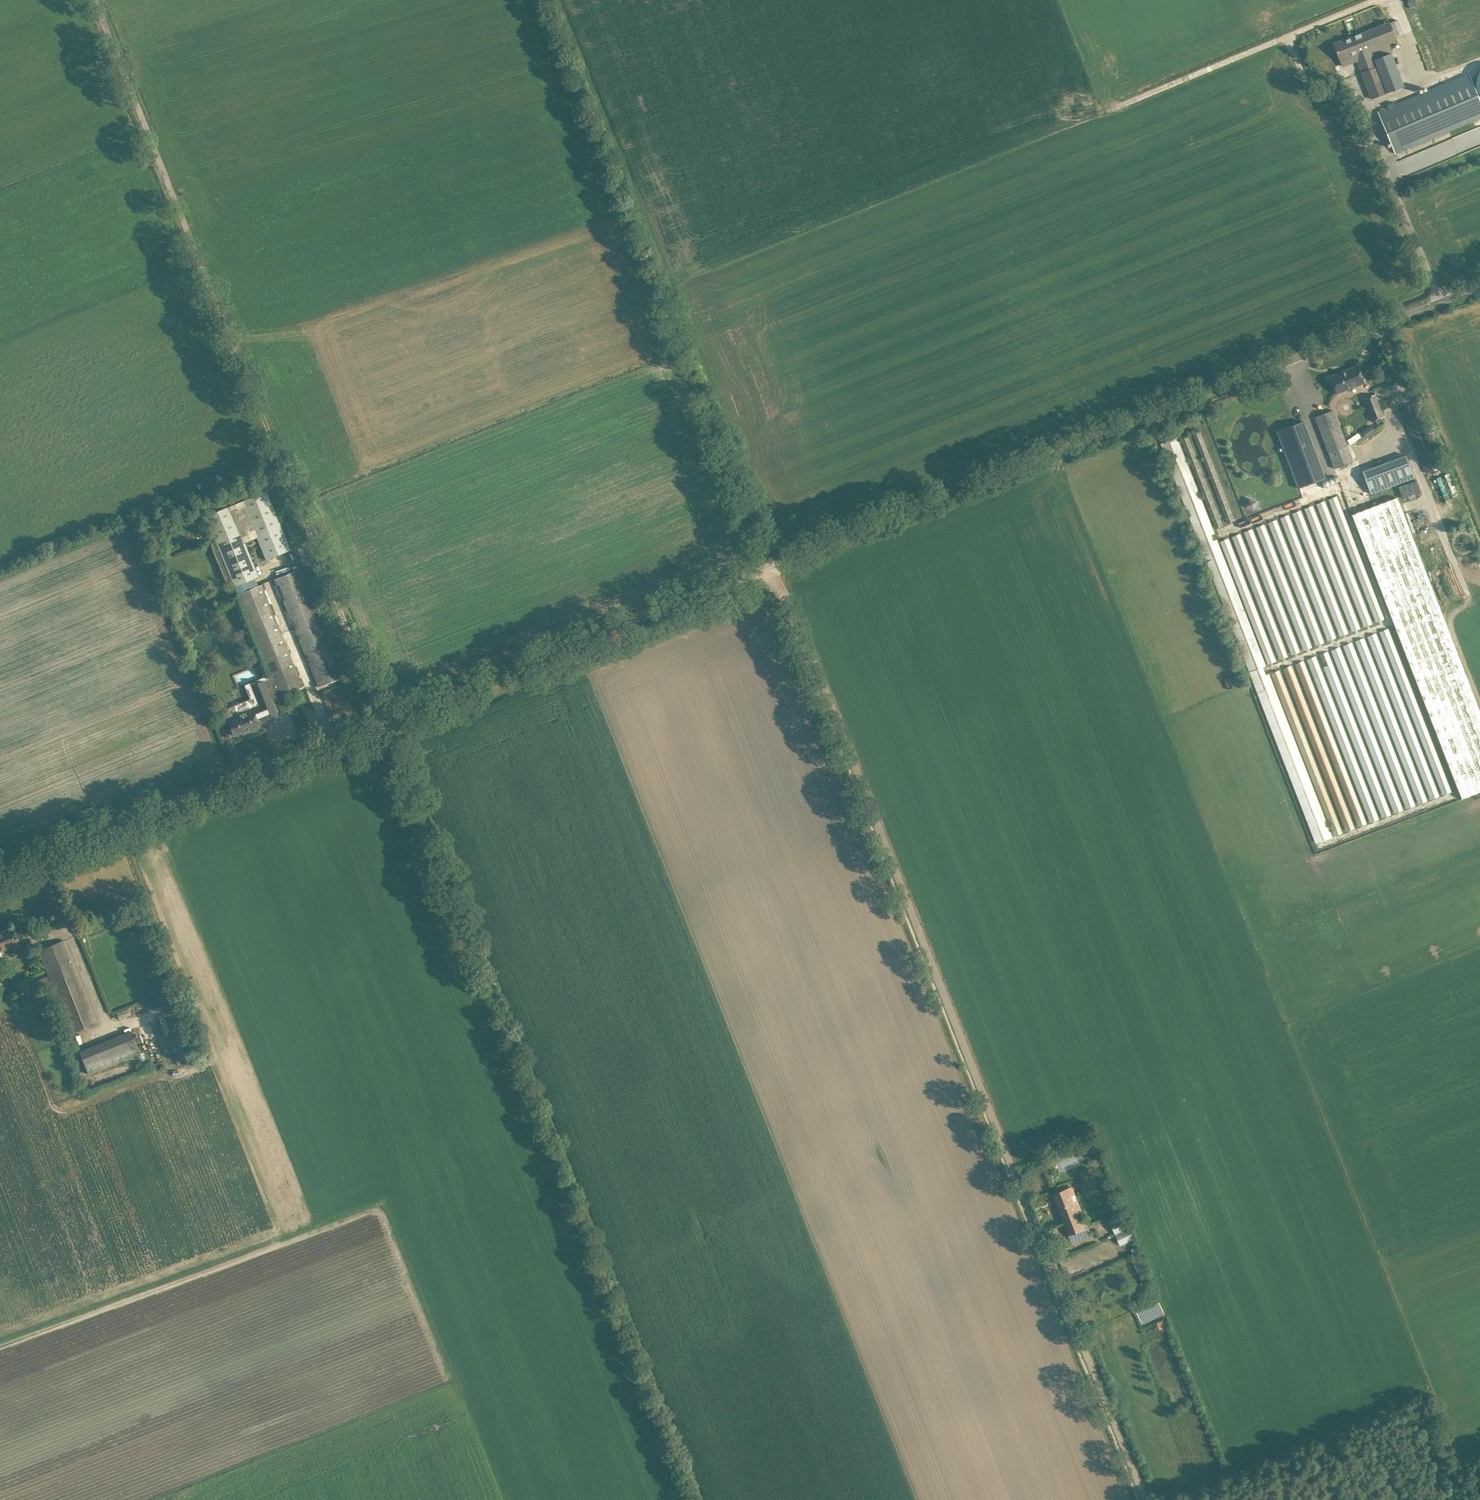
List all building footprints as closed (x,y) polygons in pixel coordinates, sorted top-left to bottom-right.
[(1334,43),(1341,60),(1355,54),(1372,98),(1404,86),(1390,53),(1374,60),(1371,52),(1379,49),(1379,51),(1398,43),(1396,38),(1403,35),(1397,19),(1389,22),(1352,37),(1352,36),(1334,43)] [(1387,108),(1378,112),(1396,153),(1479,118),(1479,99),(1469,73),(1387,108)] [(1401,157),(1406,172),(1479,146),(1479,129),(1401,157)] [(1365,382),(1358,366),(1330,377),(1337,393),(1365,382)] [(1363,398),(1372,421),(1385,416),(1376,393),(1363,398)] [(1315,417),(1328,452),(1334,468),(1353,461),(1347,445),(1334,410),(1315,417)] [(1287,434),(1280,437),(1299,488),(1325,477),(1304,421),(1284,428),(1287,434)] [(1358,440),(1359,442),(1376,432),(1371,424),(1362,430),(1363,431),(1355,436),(1355,435),(1348,440),(1350,444),(1358,440)] [(1187,434),(1180,437),(1189,459),(1196,457),(1187,434)] [(1363,470),(1371,494),(1415,477),(1406,454),(1363,470)] [(1415,479),(1398,486),(1402,497),(1420,491),(1415,479)] [(241,501),(265,559),(290,549),(266,491),(241,501)] [(1462,798),(1479,791),(1479,711),(1397,497),(1352,514),(1462,798)] [(1246,511),(1258,512),(1258,500),(1246,499),(1246,511)] [(205,516),(233,586),(234,585),(254,577),(258,575),(230,506),(205,516)] [(298,569),(274,579),(297,635),(318,687),(342,677),(338,668),(298,569)] [(254,577),(234,585),(238,594),(258,586),(254,577)] [(258,586),(238,594),(270,674),(278,695),(279,697),(303,687),(262,584),(258,586)] [(283,632),(285,638),(296,635),(294,629),(283,632)] [(234,705),(223,710),(227,718),(234,735),(246,730),(247,732),(262,726),(260,722),(265,720),(266,722),(278,717),(270,698),(278,695),(270,674),(266,675),(268,679),(262,681),(263,681),(265,685),(253,690),(259,705),(238,714),(234,705)] [(1298,793),(1314,842),(1345,832),(1345,831),(1366,824),(1351,779),(1340,782),(1344,795),(1334,798),(1336,803),(1328,806),(1321,785),(1298,793)] [(12,946),(15,953),(23,950),(18,938),(14,939),(9,928),(0,932),(0,950),(12,946)] [(39,950),(43,959),(72,1032),(96,1022),(64,940),(39,950)] [(47,975),(24,986),(28,994),(50,984),(47,975)] [(132,1031),(80,1051),(89,1074),(141,1053),(132,1031)] [(1051,1155),(1043,1158),(1046,1165),(1054,1163),(1051,1155)] [(1072,1187),(1068,1188),(1053,1194),(1072,1244),(1091,1236),(1078,1201),(1072,1187)] [(1108,1218),(1115,1233),(1129,1227),(1121,1210),(1114,1214),(1114,1215),(1108,1218)]
